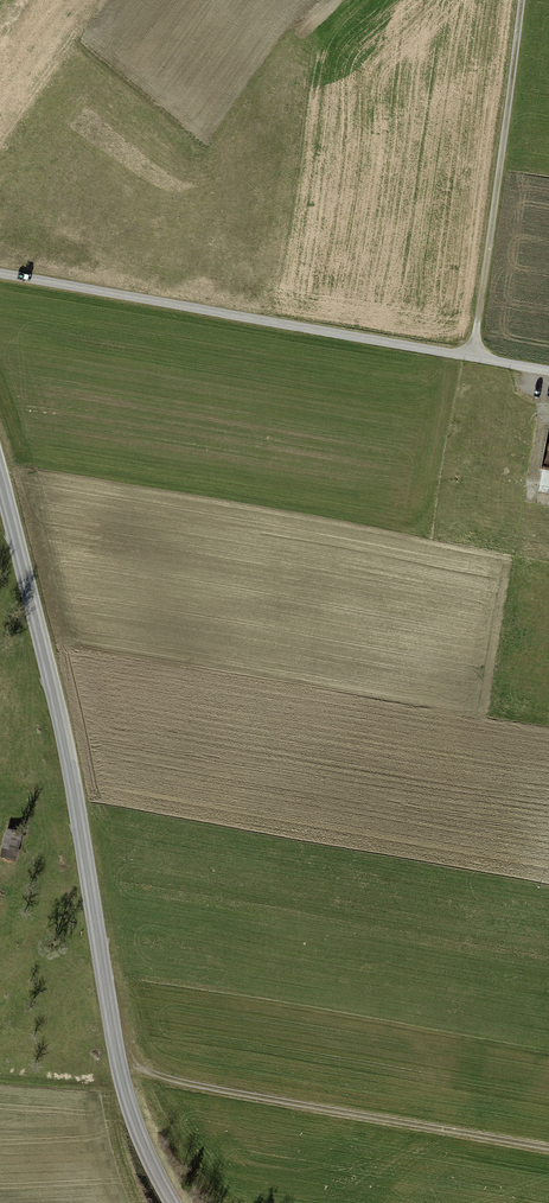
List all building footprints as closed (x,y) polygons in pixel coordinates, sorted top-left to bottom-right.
[(2,826),(0,835),(0,851),(14,854),(19,830),(2,826)]
